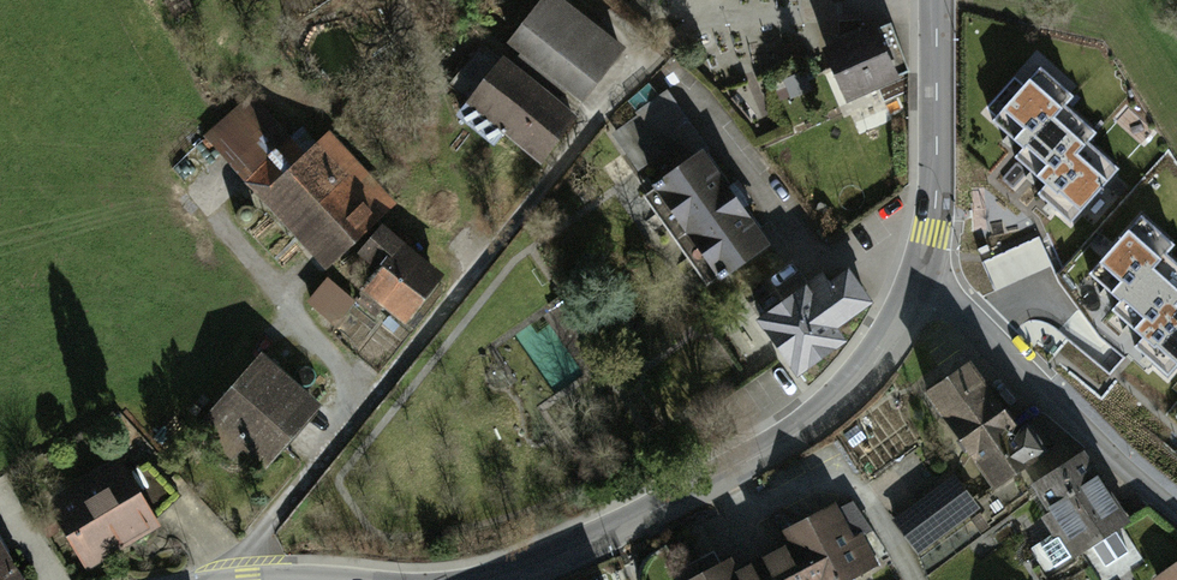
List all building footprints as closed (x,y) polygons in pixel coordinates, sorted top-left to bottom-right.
[(556,0),(546,0),(512,44),(589,105),(628,56),(556,0)] [(887,29),(826,54),(846,101),(906,77),(887,29)] [(558,100),(564,92),(522,58),(516,66),(558,100)] [(577,125),(506,65),(471,106),(542,166),(577,125)] [(1014,75),(985,107),(995,116),(991,119),(1025,149),(1017,158),(1047,184),(1039,193),(1071,221),(1118,168),(1088,142),(1095,133),(1064,106),(1072,96),(1039,67),(1023,84),(1014,75)] [(309,161),(250,101),(207,144),(332,271),(398,206),(332,139),(309,161)] [(712,158),(649,200),(709,290),(773,247),(712,158)] [(1091,273),(1121,300),(1111,311),(1141,338),(1133,347),(1167,377),(1176,366),(1176,263),(1166,254),(1174,245),(1141,216),(1091,273)] [(455,275),(394,226),(367,260),(390,279),(376,296),(414,326),(455,275)] [(326,280),(306,305),(336,329),(356,304),(326,280)] [(806,304),(764,333),(795,379),(836,351),(827,338),(864,312),(849,290),(837,299),(824,280),(805,293),(806,304)] [(333,404),(270,355),(198,447),(233,474),(250,453),(277,474),(333,404)] [(969,367),(927,396),(993,489),(1055,446),(1035,418),(1016,432),(969,367)] [(1089,458),(1037,488),(1053,515),(1042,521),(1066,562),(1129,527),(1089,458)] [(51,512),(91,579),(92,579),(168,536),(129,467),(51,512)] [(955,481),(891,529),(915,560),(979,511),(955,481)] [(699,579),(866,579),(873,576),(857,545),(867,540),(850,504),(786,536),(793,551),(743,575),(736,562),(699,579)] [(0,538),(0,579),(25,579),(0,538)] [(1161,579),(1176,579),(1176,569),(1161,579)]
